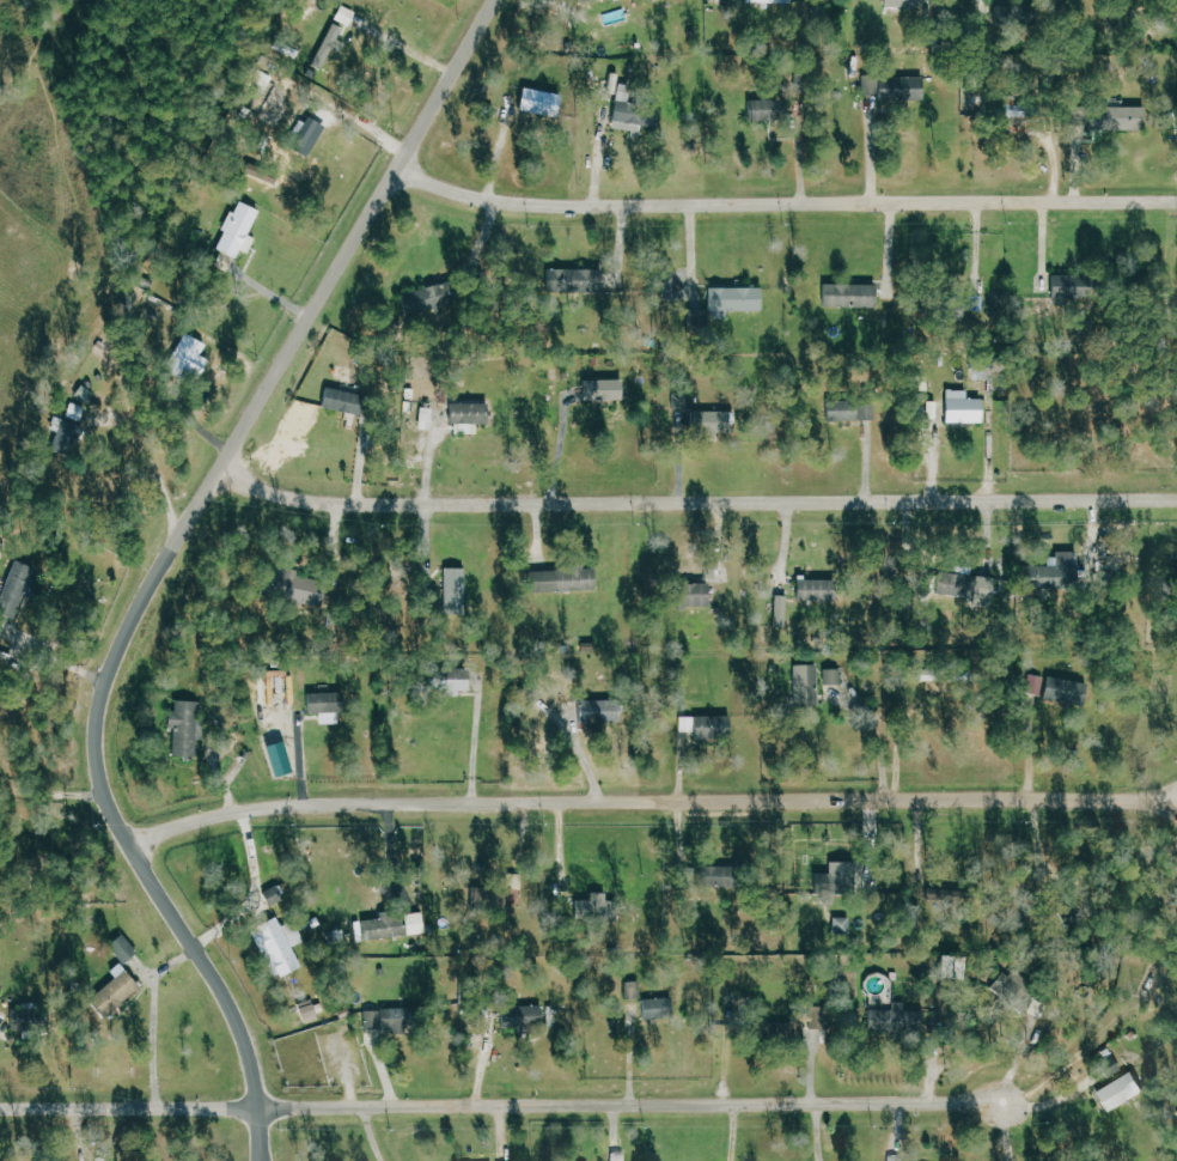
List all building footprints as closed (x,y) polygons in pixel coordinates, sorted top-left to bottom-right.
[(993,16),(993,0),(978,0),(979,16),(993,16)] [(336,18),(355,28),(362,15),(344,5),(336,18)] [(344,43),(339,41),(345,29),(333,23),(312,65),(324,71),(333,51),(339,54),(344,43)] [(918,78),(861,77),(861,98),(874,98),(874,101),(918,102),(918,78)] [(559,93),(520,89),(518,112),(557,116),(559,93)] [(749,122),(771,120),(770,100),(748,101),(749,122)] [(1138,131),(1138,107),(1124,108),(1124,100),(1109,100),(1109,110),(1084,111),(1084,132),(1138,131)] [(611,130),(655,132),(656,109),(613,107),(611,130)] [(318,123),(309,117),(291,147),(300,153),(318,123)] [(256,238),(251,235),(261,210),(237,201),(217,251),(238,259),(241,250),(250,254),(256,238)] [(600,270),(545,269),(545,293),(600,293),(600,270)] [(1079,275),(1053,276),(1054,297),(1079,296),(1079,275)] [(407,293),(415,317),(444,308),(437,284),(407,293)] [(874,285),(823,284),(822,306),(873,308),(874,285)] [(759,287),(707,288),(708,319),(725,319),(724,311),(759,310),(759,287)] [(209,360),(202,356),(207,347),(185,333),(164,370),(185,382),(192,372),(200,376),(209,360)] [(581,380),(582,401),(620,400),(619,379),(581,380)] [(321,408),(353,413),(356,394),(324,389),(321,408)] [(967,390),(945,390),(945,422),(982,423),(982,399),(967,399),(967,390)] [(689,394),(673,393),(673,416),(689,417),(689,394)] [(855,401),(825,402),(826,422),(855,421),(855,401)] [(450,424),(460,424),(460,434),(476,435),(477,424),(487,424),(487,404),(450,403),(450,424)] [(729,411),(692,412),(692,437),(729,437),(729,411)] [(55,438),(77,446),(83,428),(61,420),(55,438)] [(16,620),(32,566),(12,561),(0,602),(0,616),(16,620)] [(527,570),(527,591),(596,589),(595,567),(583,567),(583,563),(569,563),(569,569),(527,570)] [(993,577),(973,575),(974,567),(952,564),(951,574),(930,572),(927,593),(974,598),(973,606),(990,608),(993,577)] [(1054,589),(1055,565),(1021,565),(1021,588),(1054,589)] [(465,567),(443,567),(443,591),(426,591),(426,613),(465,612),(465,567)] [(797,578),(796,600),(829,601),(830,579),(797,578)] [(707,582),(675,583),(675,606),(708,605),(707,582)] [(787,595),(776,595),(774,626),(786,627),(787,595)] [(793,665),(795,706),(818,705),(817,664),(793,665)] [(469,691),(468,668),(440,669),(440,678),(437,678),(437,696),(459,695),(459,691),(469,691)] [(840,684),(840,669),(826,668),(825,684),(840,684)] [(1082,702),(1085,681),(1030,674),(1027,695),(1082,702)] [(306,693),(306,712),(334,712),(334,692),(306,693)] [(580,722),(615,721),(614,698),(579,700),(580,722)] [(172,756),(196,757),(197,700),(175,700),(175,710),(167,710),(167,728),(173,728),(172,756)] [(693,740),(727,741),(728,716),(681,715),(681,731),(693,731),(693,740)] [(695,867),(697,886),(717,885),(716,865),(695,867)] [(831,865),(831,872),(815,873),(815,885),(849,884),(848,865),(831,865)] [(507,903),(520,904),(521,874),(507,874),(507,884),(488,884),(488,907),(507,908),(507,903)] [(302,968),(293,944),(299,942),(287,912),(251,926),(272,979),(302,968)] [(361,919),(363,939),(423,933),(421,912),(361,919)] [(108,944),(122,964),(137,953),(123,932),(108,944)] [(939,979),(956,979),(956,991),(965,991),(964,955),(939,956),(939,979)] [(115,978),(87,999),(101,1017),(139,989),(119,962),(109,970),(115,978)] [(673,1017),(672,997),(643,999),(644,1019),(673,1017)] [(299,1009),(305,1025),(319,1020),(314,1004),(299,1009)] [(869,1010),(870,1030),(924,1028),(923,1008),(869,1010)] [(365,1009),(365,1027),(396,1028),(397,1010),(365,1009)] [(801,1042),(802,1024),(788,1024),(788,1041),(801,1042)] [(1095,1088),(1104,1111),(1142,1096),(1133,1074),(1095,1088)] [(612,1152),(612,1160),(625,1160),(626,1153),(612,1152)]
